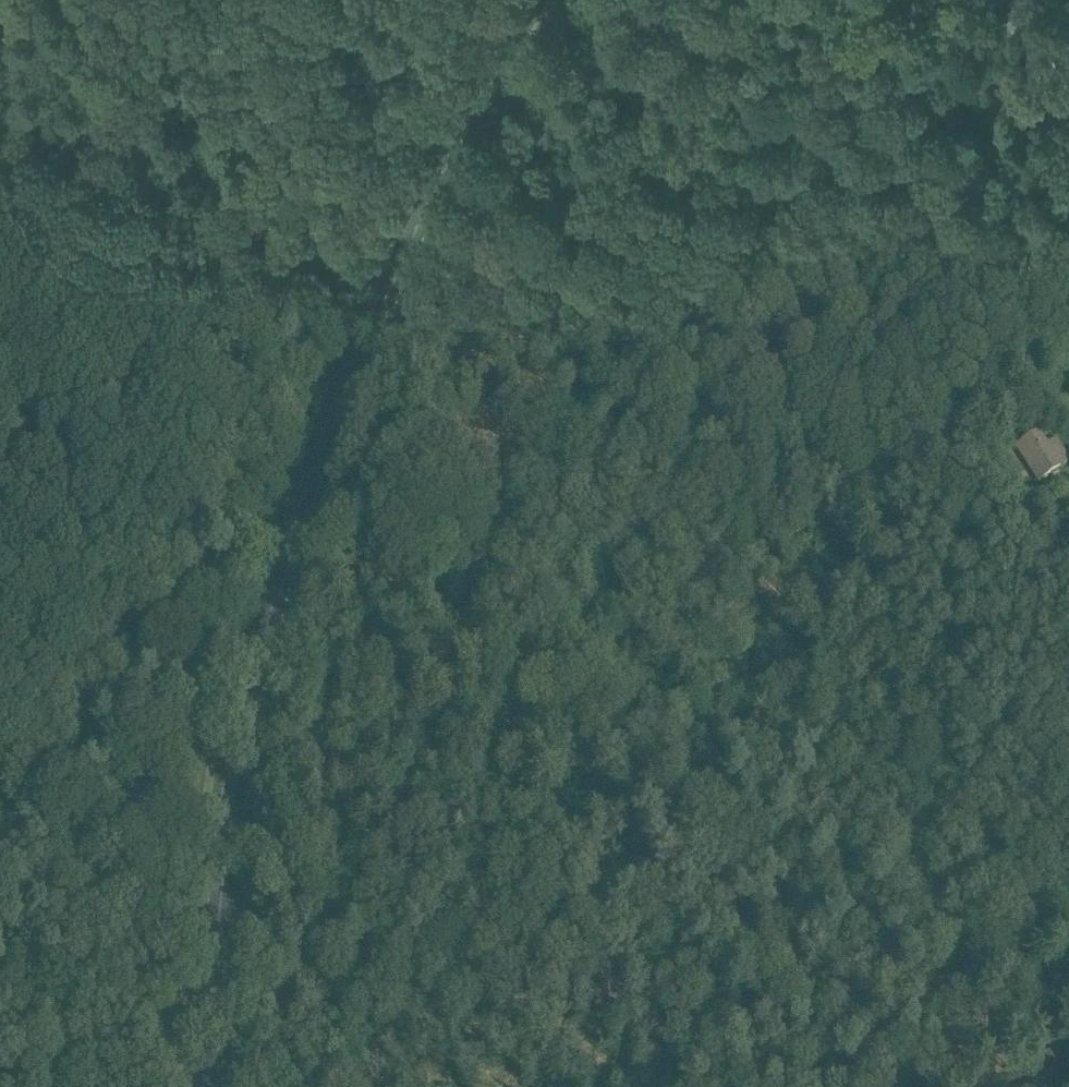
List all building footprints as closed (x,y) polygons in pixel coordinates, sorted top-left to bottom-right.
[(1068,463),(1068,460),(1056,440),(1045,447),(1038,435),(1016,448),(1036,484),(1068,463)]
